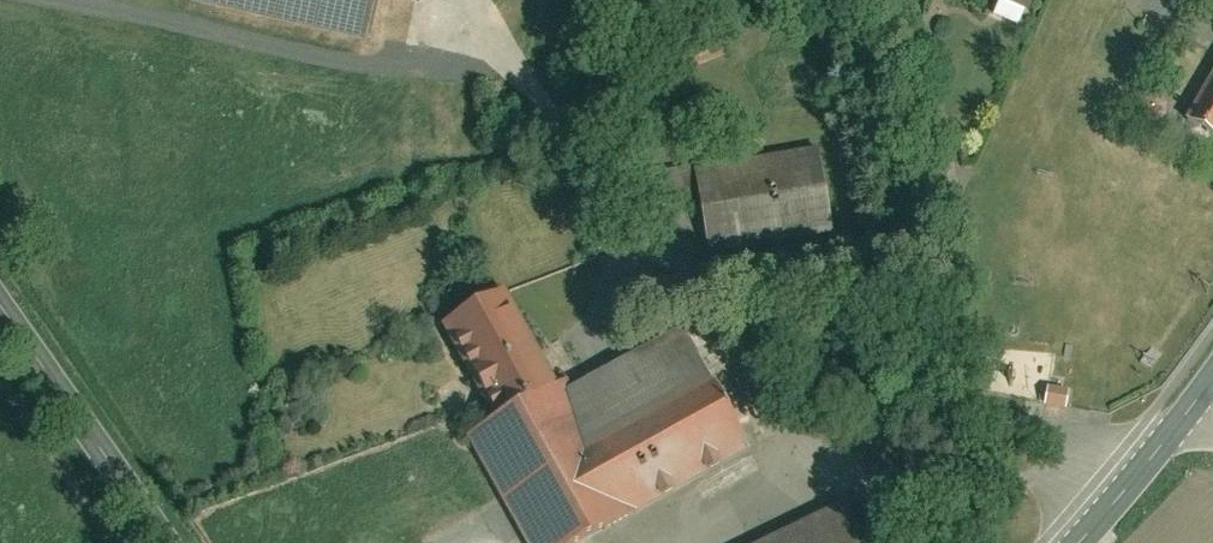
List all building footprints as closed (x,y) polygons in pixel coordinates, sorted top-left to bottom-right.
[(363,38),(372,0),(191,0),(363,38)] [(1188,117),(1212,132),(1212,75),(1188,117)] [(696,172),(710,245),(831,222),(817,149),(696,172)] [(446,329),(497,418),(557,384),(505,295),(446,329)] [(575,388),(643,506),(750,444),(682,326),(575,388)] [(470,434),(533,542),(579,542),(643,506),(575,388),(568,377),(557,384),(497,418),(470,434)] [(1050,387),(1043,386),(1041,401),(1063,405),(1066,389),(1050,387)] [(766,542),(869,542),(848,502),(766,542)]
